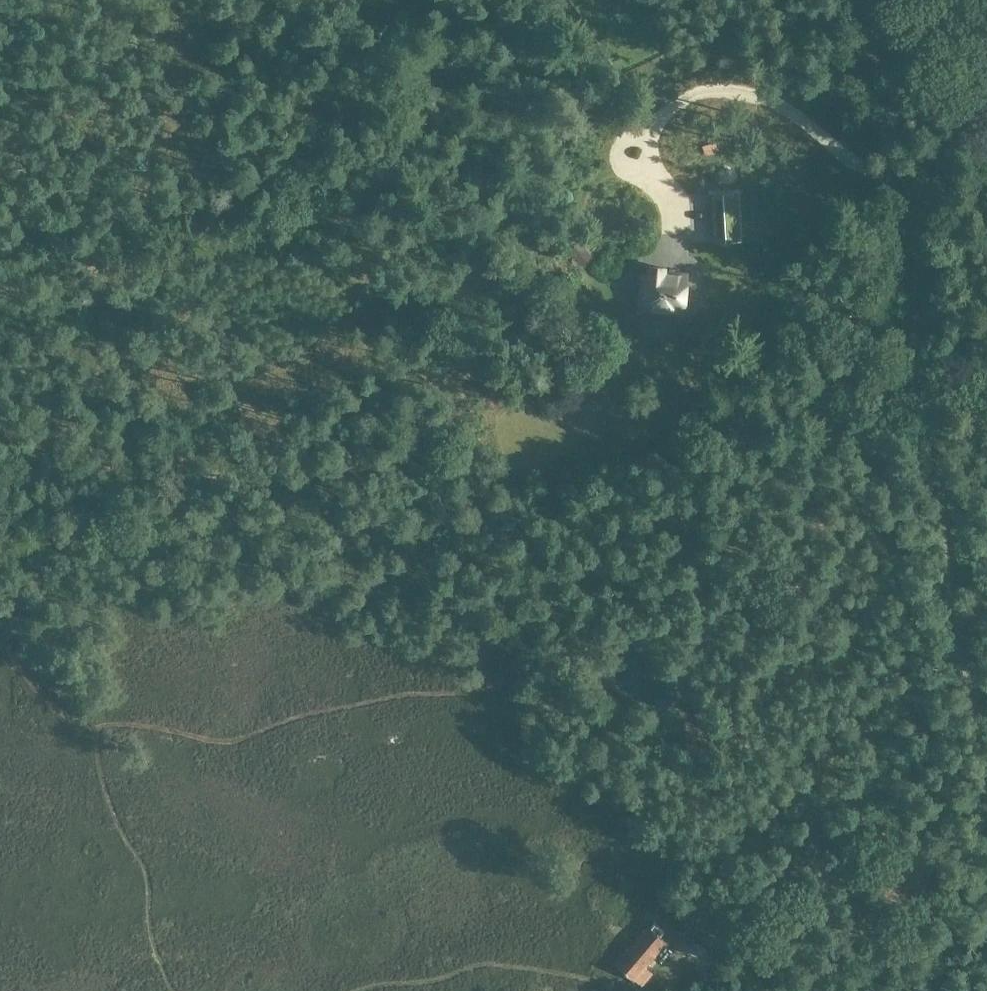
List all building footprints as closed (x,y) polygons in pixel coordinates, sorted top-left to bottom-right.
[(737,193),(712,194),(713,218),(726,217),(727,229),(739,229),(737,193)] [(639,309),(682,312),(685,272),(643,268),(639,309)] [(665,942),(646,927),(616,963),(643,985),(653,973),(645,966),(665,942)]
